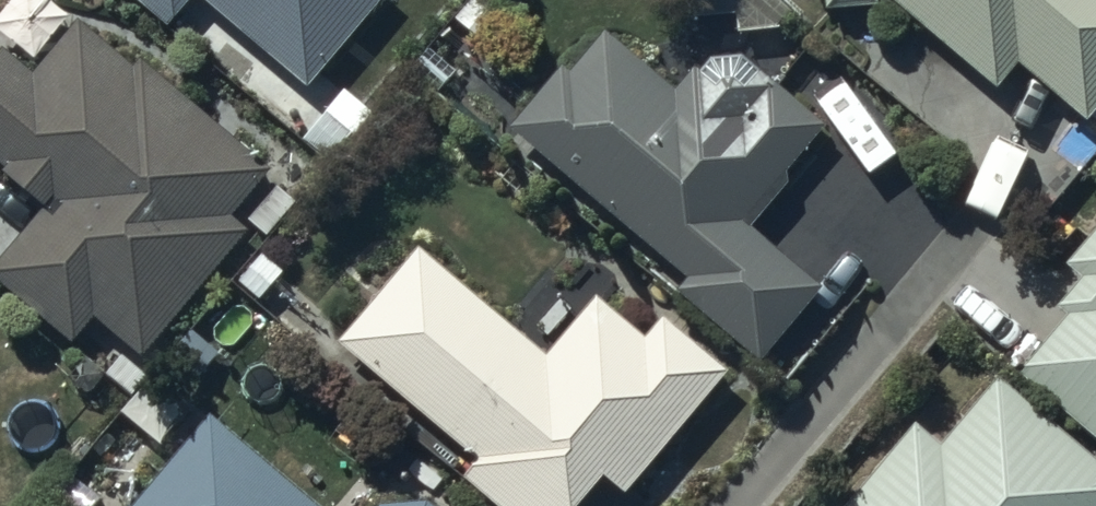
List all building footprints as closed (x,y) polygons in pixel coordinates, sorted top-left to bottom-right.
[(170,18),(185,0),(148,0),(170,18)] [(311,80),(378,0),(215,0),(311,80)] [(927,18),(903,45),(956,92),(982,63),(999,78),(1021,53),(1087,112),(1092,106),(1095,109),(1095,0),(907,0),(927,18)] [(46,195),(0,249),(0,273),(76,336),(99,308),(145,347),(252,220),(237,207),(278,158),(142,44),(135,53),(80,7),(36,60),(4,34),(0,39),(0,153),(5,157),(3,159),(46,195)] [(565,56),(511,118),(686,269),(676,280),(762,354),(774,340),(795,358),(835,312),(812,292),(824,278),(747,211),(828,116),(748,50),(746,50),(745,49),(744,49),(742,48),(741,48),(740,47),(738,47),(737,47),(735,47),(734,46),(732,46),(731,46),(730,46),(728,46),(727,46),(725,46),(724,46),(722,46),(721,47),(719,47),(718,47),(717,48),(715,48),(714,49),(712,49),(711,50),(710,50),(708,51),(707,52),(706,52),(705,53),(704,54),(702,55),(701,56),(700,57),(678,82),(608,22),(573,63),(565,56)] [(1067,256),(1082,269),(1057,298),(1067,307),(1020,363),(1095,427),(1095,222),(1067,256)] [(419,254),(341,347),(478,461),(460,483),(488,505),(588,505),(606,485),(629,504),(735,377),(666,319),(645,343),(597,303),(548,361),(419,254)] [(839,505),(1095,505),(1095,448),(1002,368),(942,438),(916,416),(839,505)] [(141,505),(312,505),(212,422),(141,505)] [(401,488),(386,505),(423,505),(401,488)]
